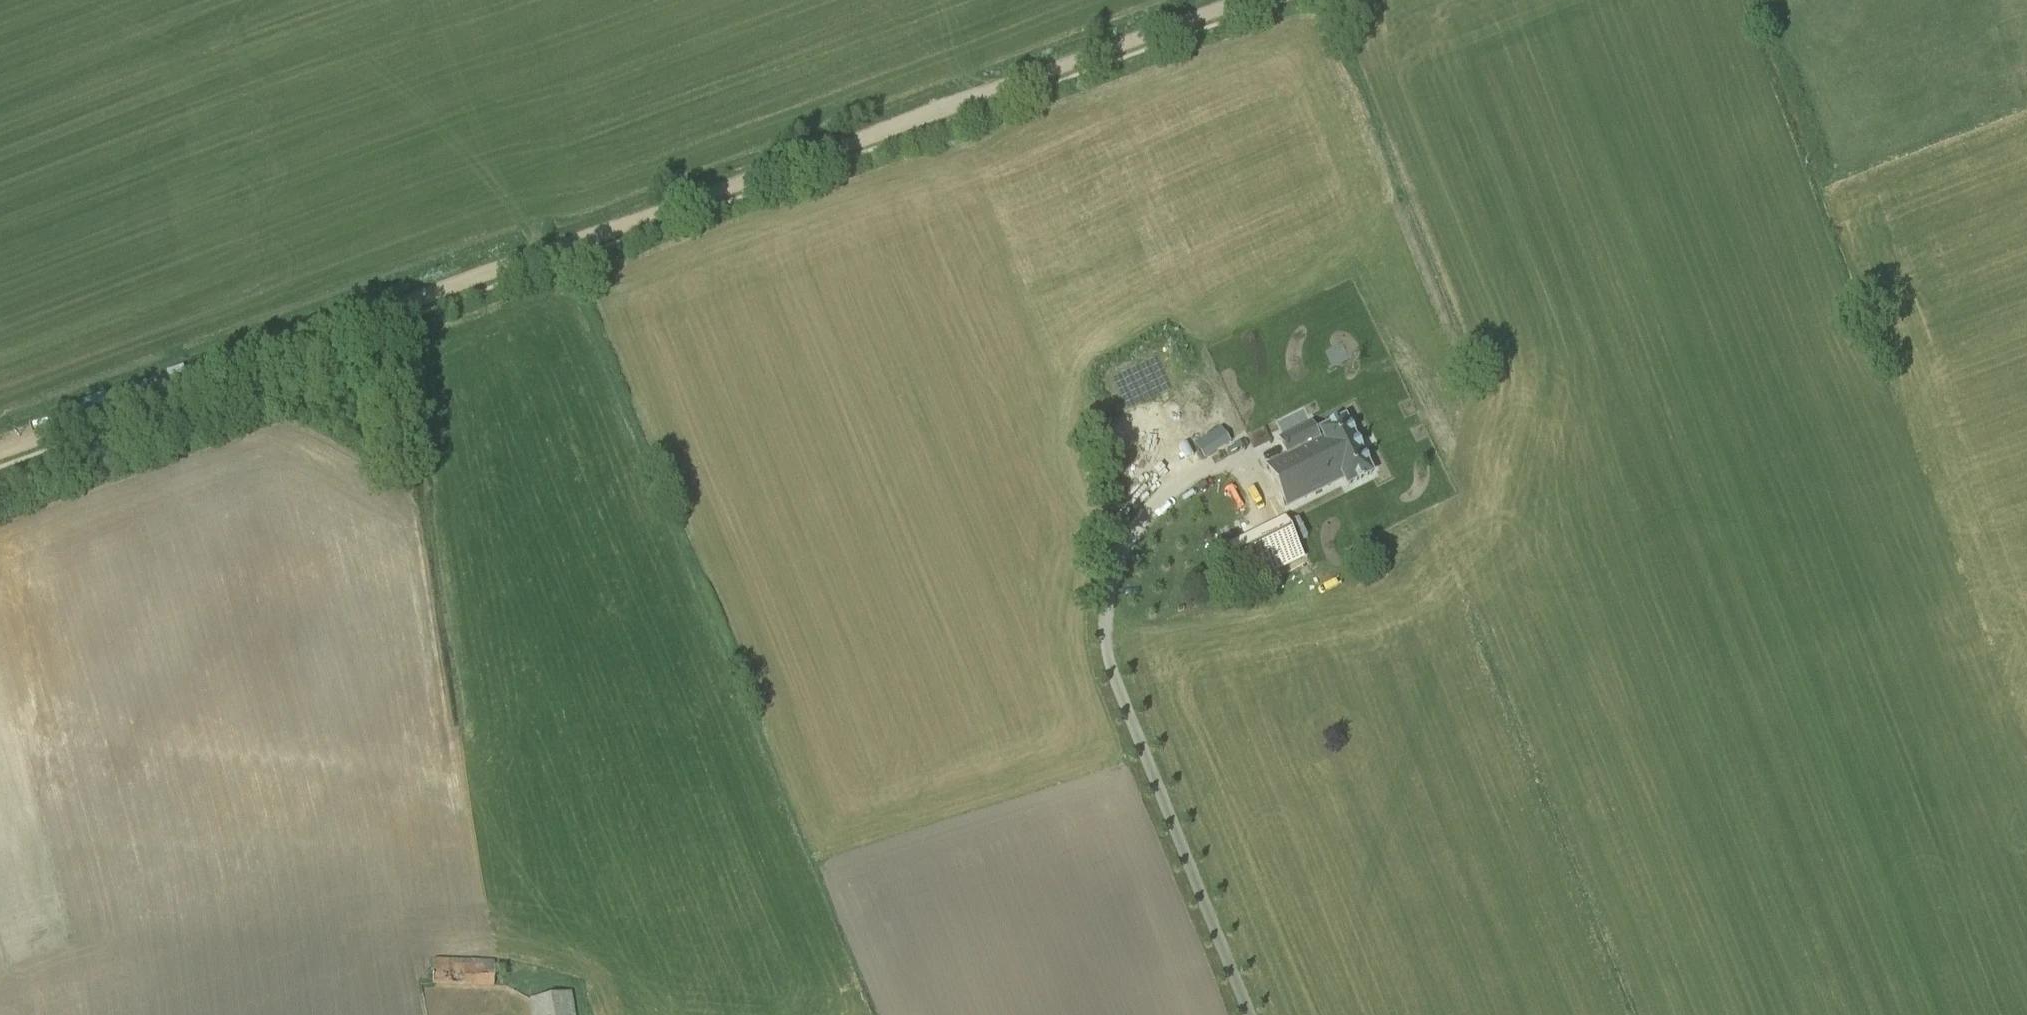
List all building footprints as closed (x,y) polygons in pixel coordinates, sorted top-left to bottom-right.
[(1324,441),(1262,458),(1274,501),(1336,485),(1338,493),(1364,485),(1348,427),(1322,434),(1324,441)] [(1203,439),(1193,445),(1203,461),(1214,455),(1203,439)] [(494,987),(495,961),(432,959),(432,985),(494,987)] [(571,993),(529,1000),(532,1014),(575,1014),(571,993)]
